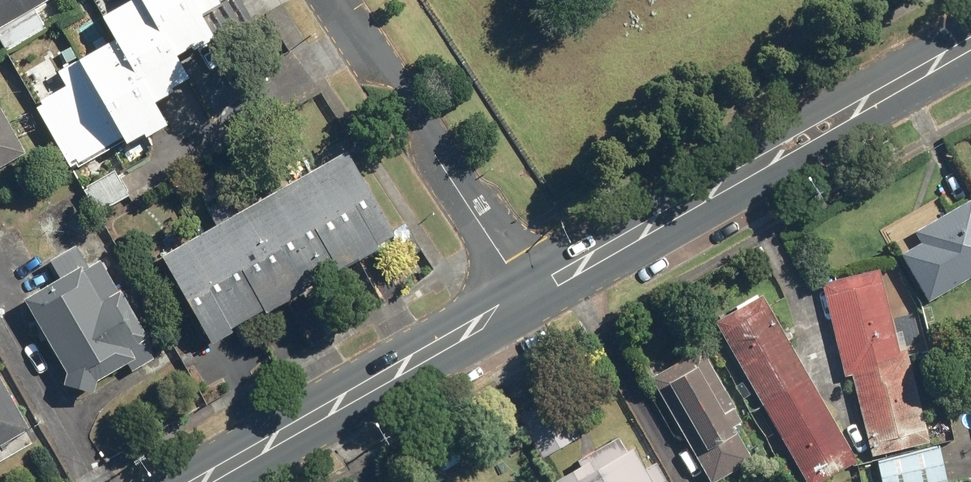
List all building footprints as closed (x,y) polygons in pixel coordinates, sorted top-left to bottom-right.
[(46,0),(0,0),(0,27),(46,0)] [(35,104),(71,166),(123,136),(127,143),(169,120),(156,97),(191,77),(179,55),(216,33),(202,9),(218,0),(130,0),(103,15),(116,36),(56,69),(66,87),(35,104)] [(25,153),(0,110),(0,167),(25,153)] [(345,150),(163,256),(212,341),(395,235),(345,150)] [(115,168),(82,186),(97,212),(129,193),(115,168)] [(897,253),(925,301),(970,274),(970,198),(970,196),(910,231),(917,241),(897,253)] [(59,278),(25,297),(68,372),(64,385),(96,393),(99,380),(128,363),(132,370),(155,357),(145,339),(149,337),(121,289),(118,291),(99,258),(88,265),(76,244),(49,260),(59,278)] [(875,267),(817,282),(842,377),(849,375),(870,456),(927,441),(902,345),(896,346),(875,267)] [(712,320),(804,481),(816,481),(855,460),(760,294),(712,320)] [(648,377),(710,481),(716,481),(754,460),(734,426),(743,421),(699,348),(648,377)] [(29,428),(0,377),(0,444),(29,428)] [(556,395),(517,417),(539,457),(579,435),(556,395)] [(873,459),(878,481),(933,481),(943,480),(935,445),(873,459)] [(555,480),(556,481),(654,481),(632,447),(595,469),(589,459),(555,480)]
